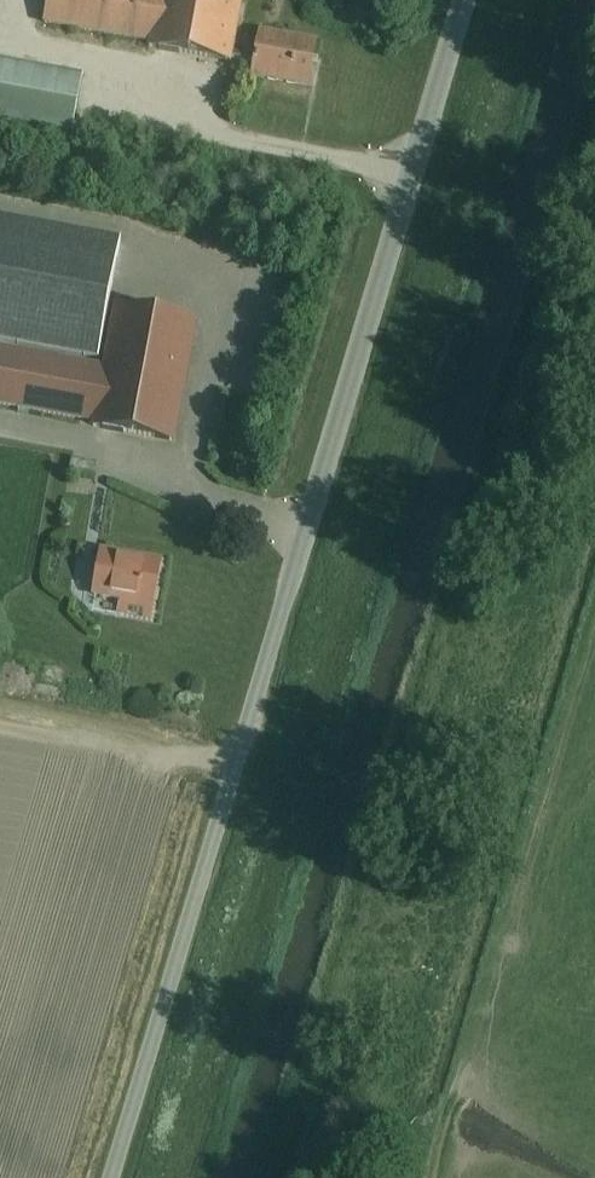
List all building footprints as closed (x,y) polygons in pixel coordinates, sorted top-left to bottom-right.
[(233,41),(241,0),(48,0),(44,21),(149,41),(148,45),(230,60),(230,56),(233,41)] [(261,31),(258,46),(233,41),(230,56),(255,60),(252,75),(308,85),(316,41),(261,31)] [(82,76),(0,60),(0,120),(71,134),(82,76)] [(98,358),(120,239),(0,216),(0,339),(98,358)] [(197,322),(115,306),(104,366),(0,346),(0,403),(94,421),(93,425),(175,440),(197,322)] [(100,461),(75,456),(72,468),(98,472),(100,461)] [(152,604),(160,560),(102,550),(94,594),(152,604)]
